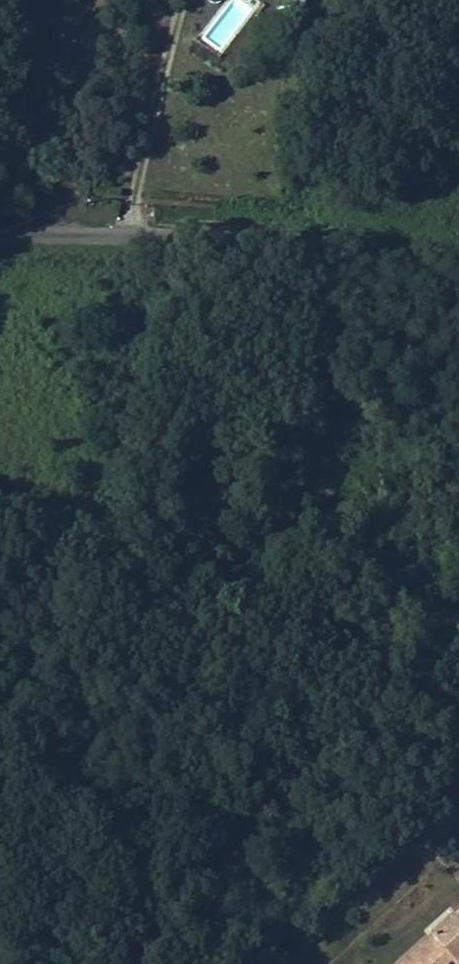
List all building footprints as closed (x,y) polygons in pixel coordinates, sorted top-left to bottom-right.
[(458,951),(458,891),(384,958),(390,963),(444,963),(458,951)]
